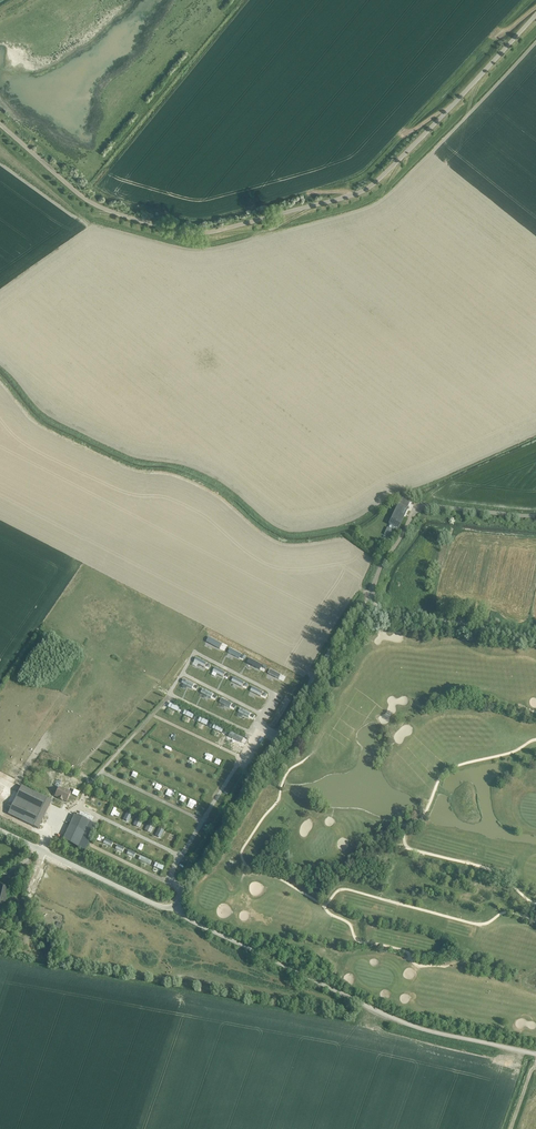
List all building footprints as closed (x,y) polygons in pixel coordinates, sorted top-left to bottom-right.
[(398,527),(406,509),(401,507),(403,503),(400,502),(399,506),(398,505),(398,506),(399,506),(391,524),(390,524),(389,524),(398,528),(398,527)] [(380,516),(384,521),(389,517),(384,512),(380,516)] [(21,785),(15,798),(8,814),(38,829),(44,816),(39,813),(47,797),(21,785)] [(58,789),(54,796),(58,798),(58,799),(62,801),(62,800),(66,802),(70,793),(67,792),(66,793),(58,789)] [(80,812),(78,816),(91,822),(93,818),(80,812)] [(96,825),(74,815),(63,841),(84,851),(96,825)] [(3,909),(9,885),(0,883),(0,908),(3,909)]
